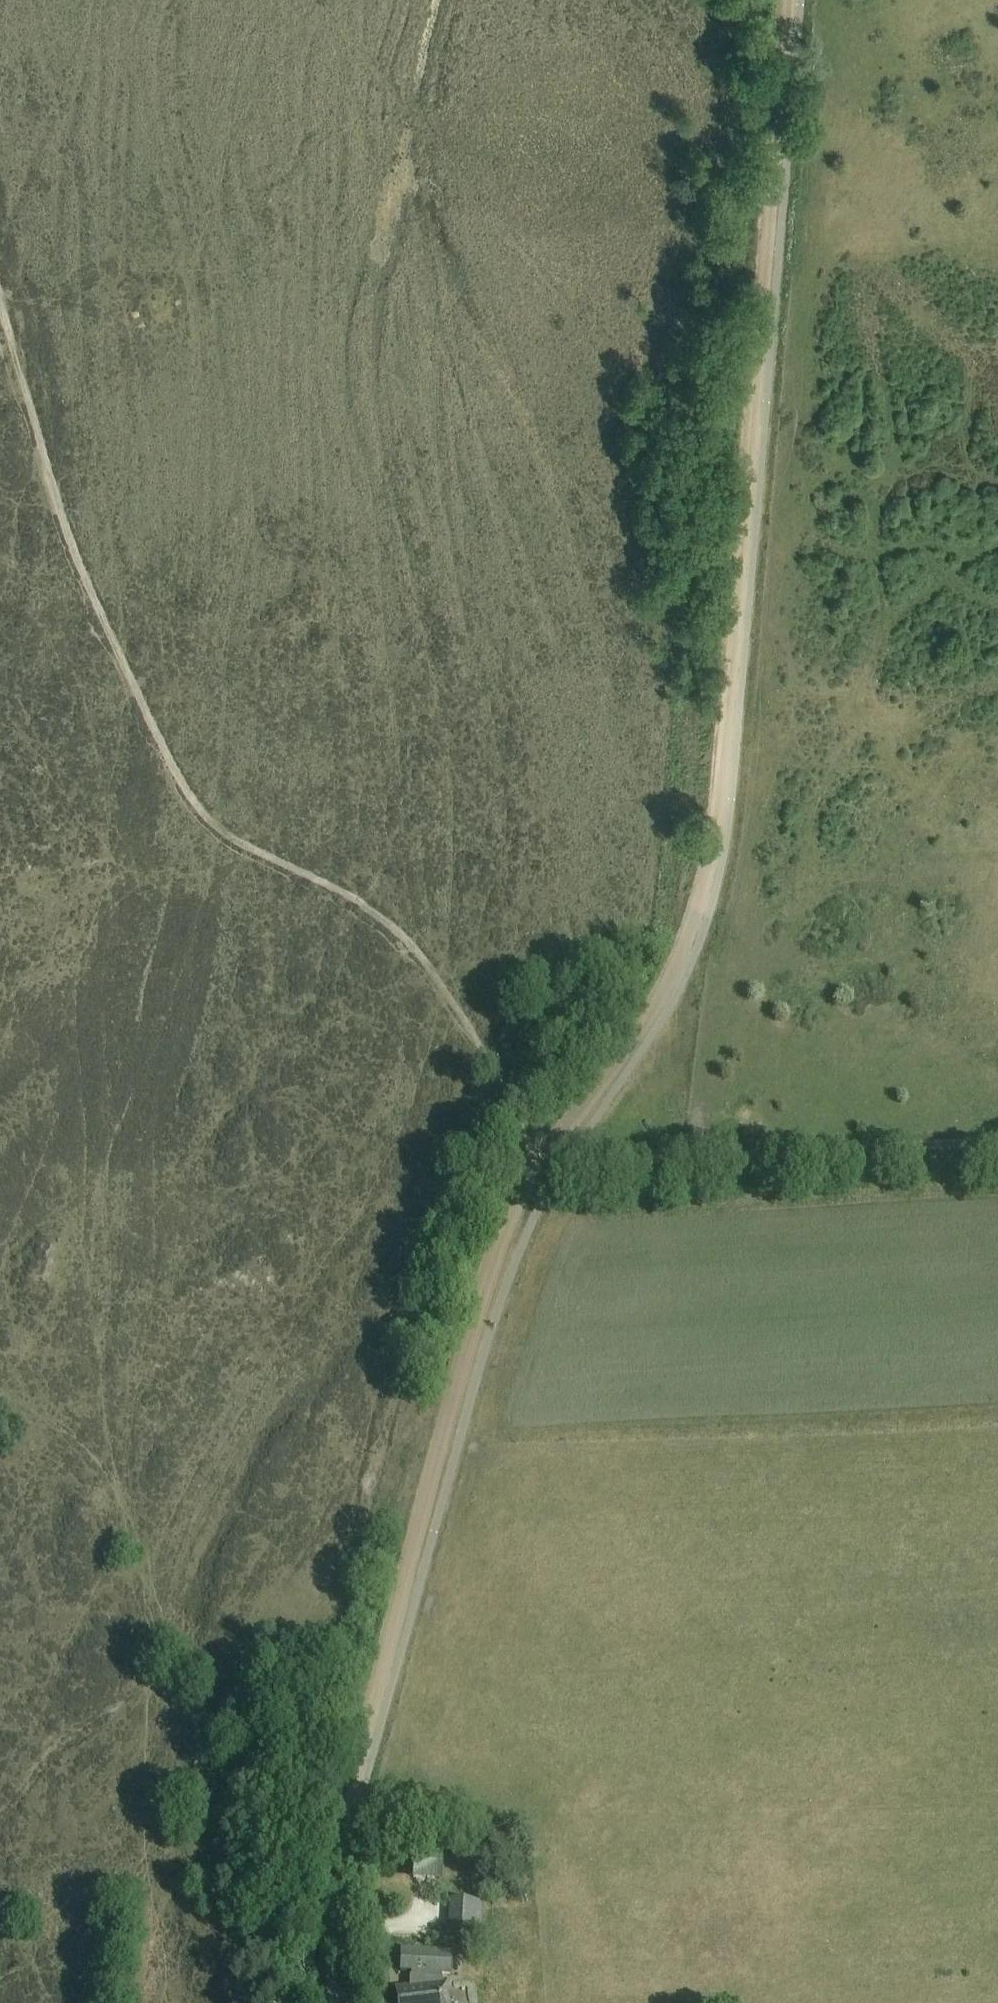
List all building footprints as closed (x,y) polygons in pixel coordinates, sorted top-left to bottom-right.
[(449,1898),(449,1935),(482,1937),(484,1901),(449,1898)] [(442,1984),(441,1975),(451,1976),(453,1952),(401,1949),(400,1973),(411,1973),(412,1977),(409,1977),(409,1989),(397,1990),(399,2002),(447,2002),(444,1984),(442,1984)]
